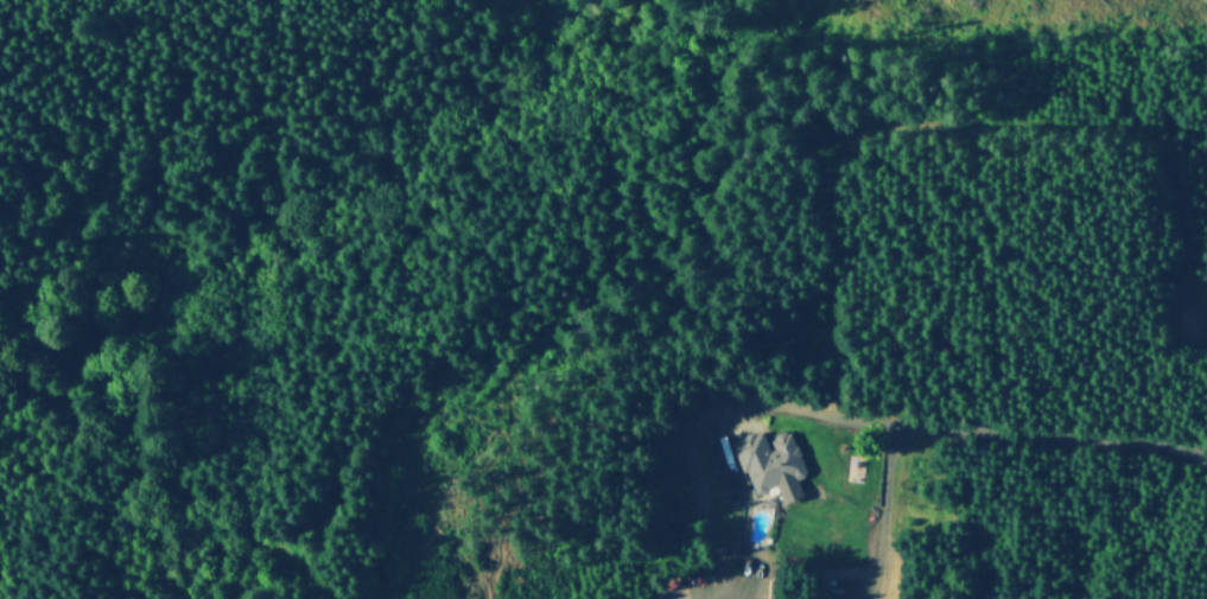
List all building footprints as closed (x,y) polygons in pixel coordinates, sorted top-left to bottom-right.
[(809,471),(806,476),(800,479),(794,477),(781,484),(783,490),(771,495),(768,489),(757,495),(747,471),(745,471),(733,444),(742,440),(741,438),(755,432),(755,433),(763,429),(773,450),(776,448),(773,440),(776,439),(777,433),(784,431),(789,433),(792,432),(796,441),(798,445),(801,446),(803,453),(802,455),(809,471)] [(735,541),(743,542),(741,557),(732,556),(735,541)] [(692,582),(693,574),(707,576),(706,585),(692,582)] [(777,580),(777,598),(769,598),(770,580),(777,580)]
